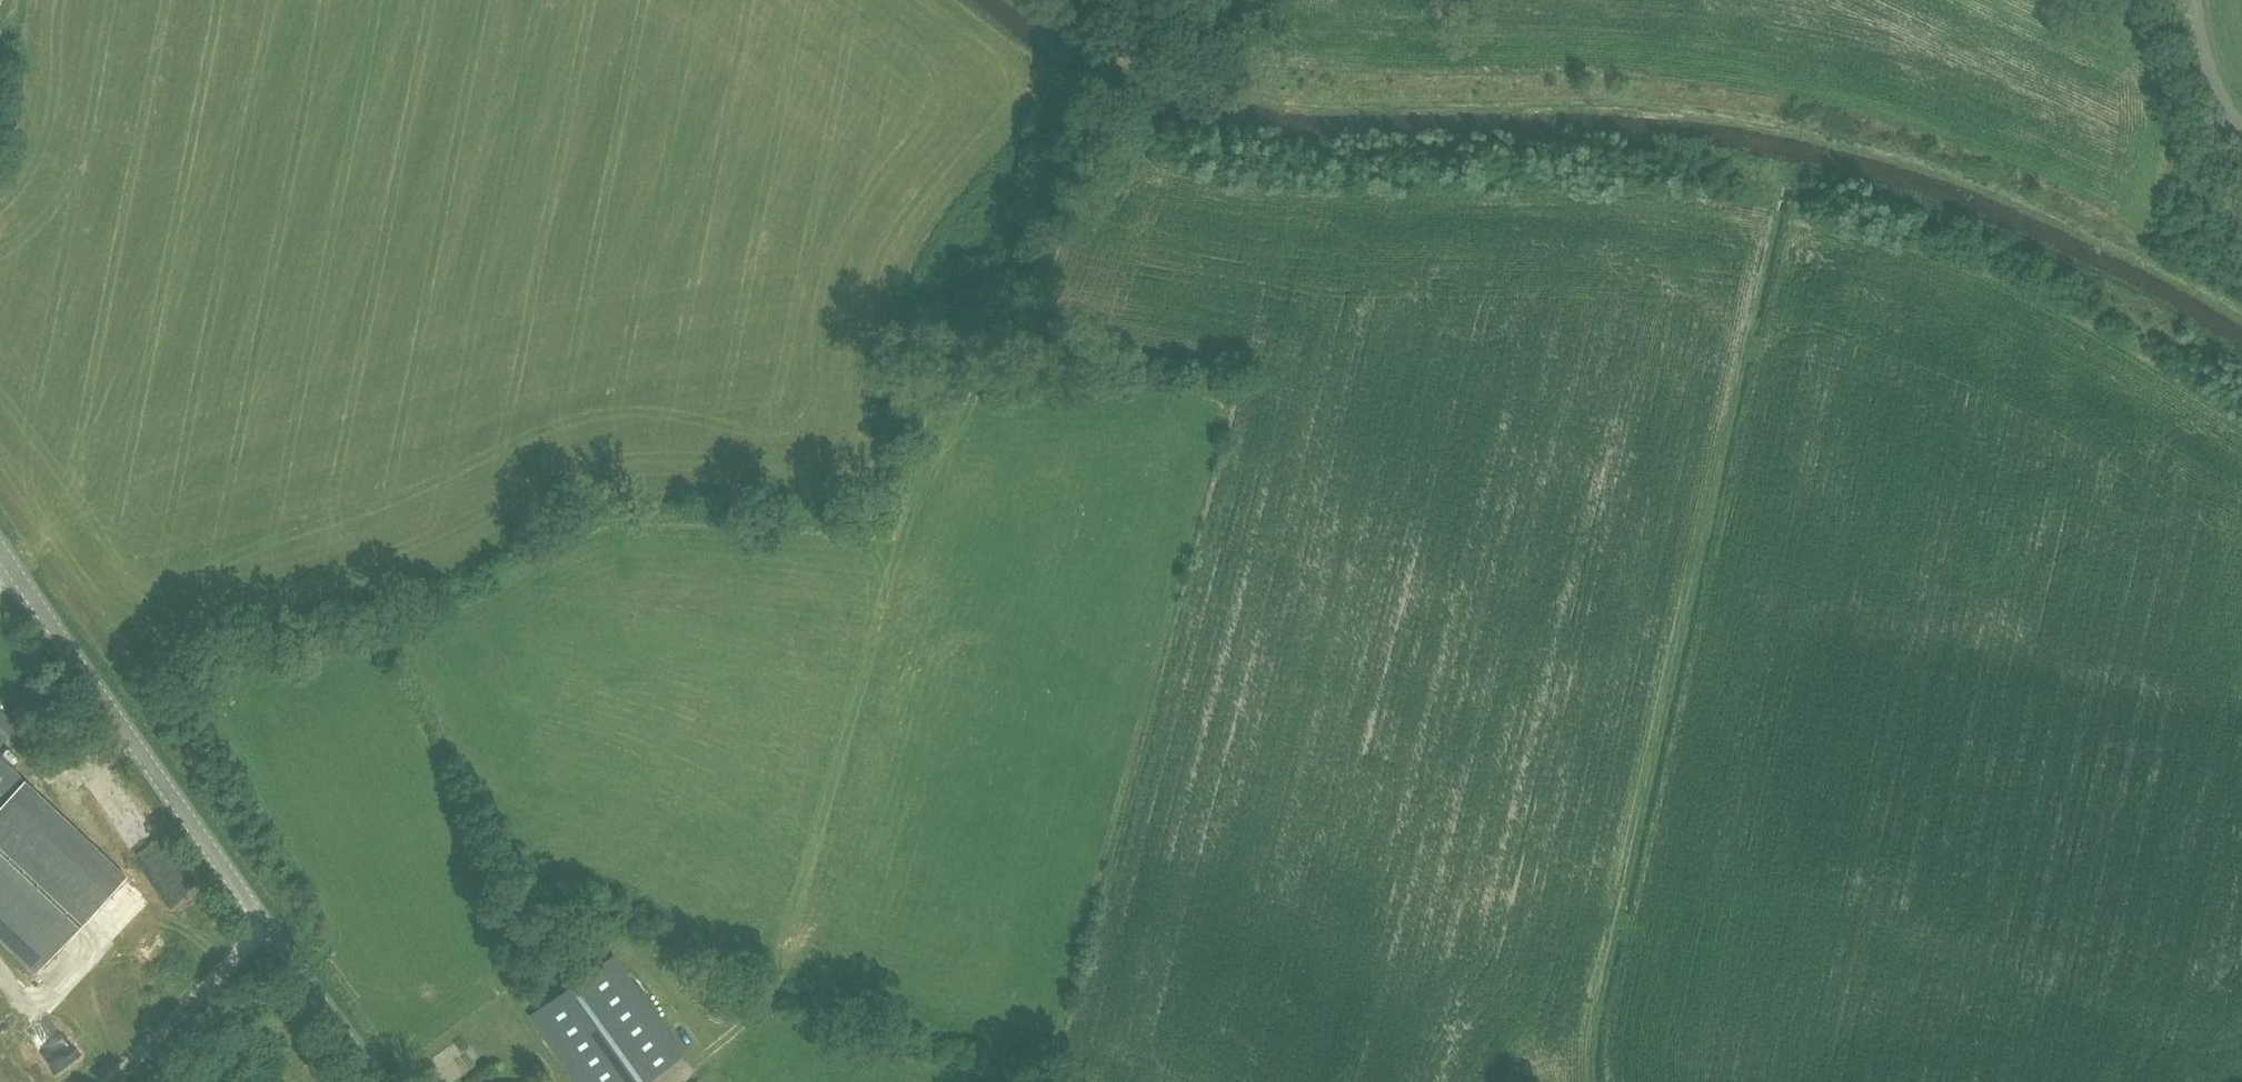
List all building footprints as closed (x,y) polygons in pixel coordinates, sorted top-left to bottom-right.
[(18,727),(0,711),(0,746),(18,727)] [(26,783),(0,759),(0,940),(36,973),(126,876),(26,783)] [(531,1016),(579,1081),(644,1081),(684,1054),(614,957),(531,1016)]
